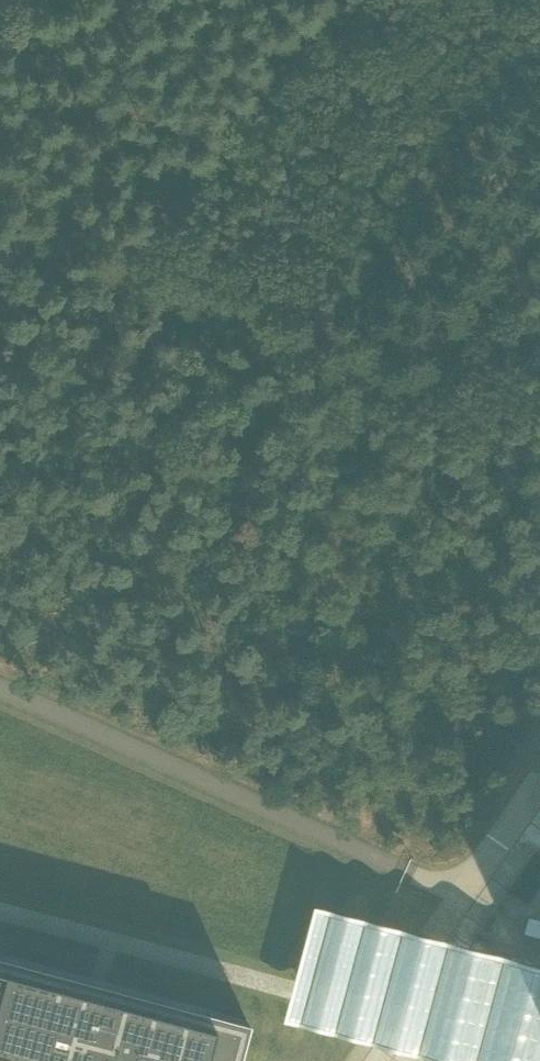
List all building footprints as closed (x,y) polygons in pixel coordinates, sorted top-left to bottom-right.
[(458,945),(427,1059),(434,1060),(539,1060),(539,966),(458,945)] [(61,970),(0,954),(0,1060),(235,1060),(244,1028),(120,994),(120,995),(119,995),(97,985),(61,970)]
